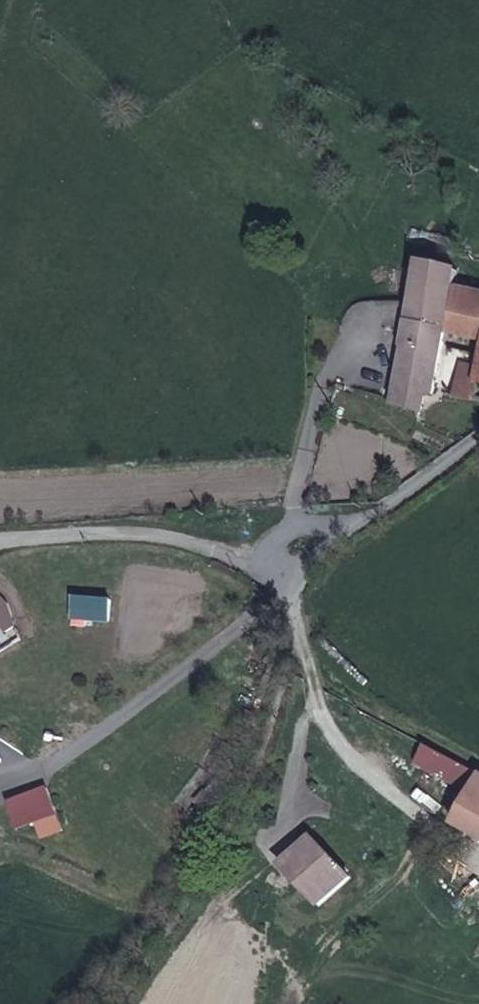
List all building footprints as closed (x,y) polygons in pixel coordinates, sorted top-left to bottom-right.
[(421,264),(406,333),(403,349),(406,350),(393,406),(422,412),(427,393),(432,392),(442,350),(446,331),(455,289),(458,273),(421,264)] [(455,289),(446,331),(478,339),(478,295),(455,289)] [(444,361),(441,381),(455,383),(458,363),(444,361)] [(473,402),(477,383),(478,375),(478,367),(464,364),(457,398),(473,402)] [(0,595),(0,625),(13,645),(20,640),(8,602),(0,595)] [(74,623),(113,624),(113,598),(74,597),(74,623)] [(418,750),(474,779),(478,769),(478,759),(427,733),(418,750)] [(460,804),(478,814),(478,769),(474,779),(460,804)] [(36,826),(42,841),(67,832),(50,787),(8,802),(20,833),(36,826)] [(351,846),(308,822),(290,852),(334,879),(351,846)]
